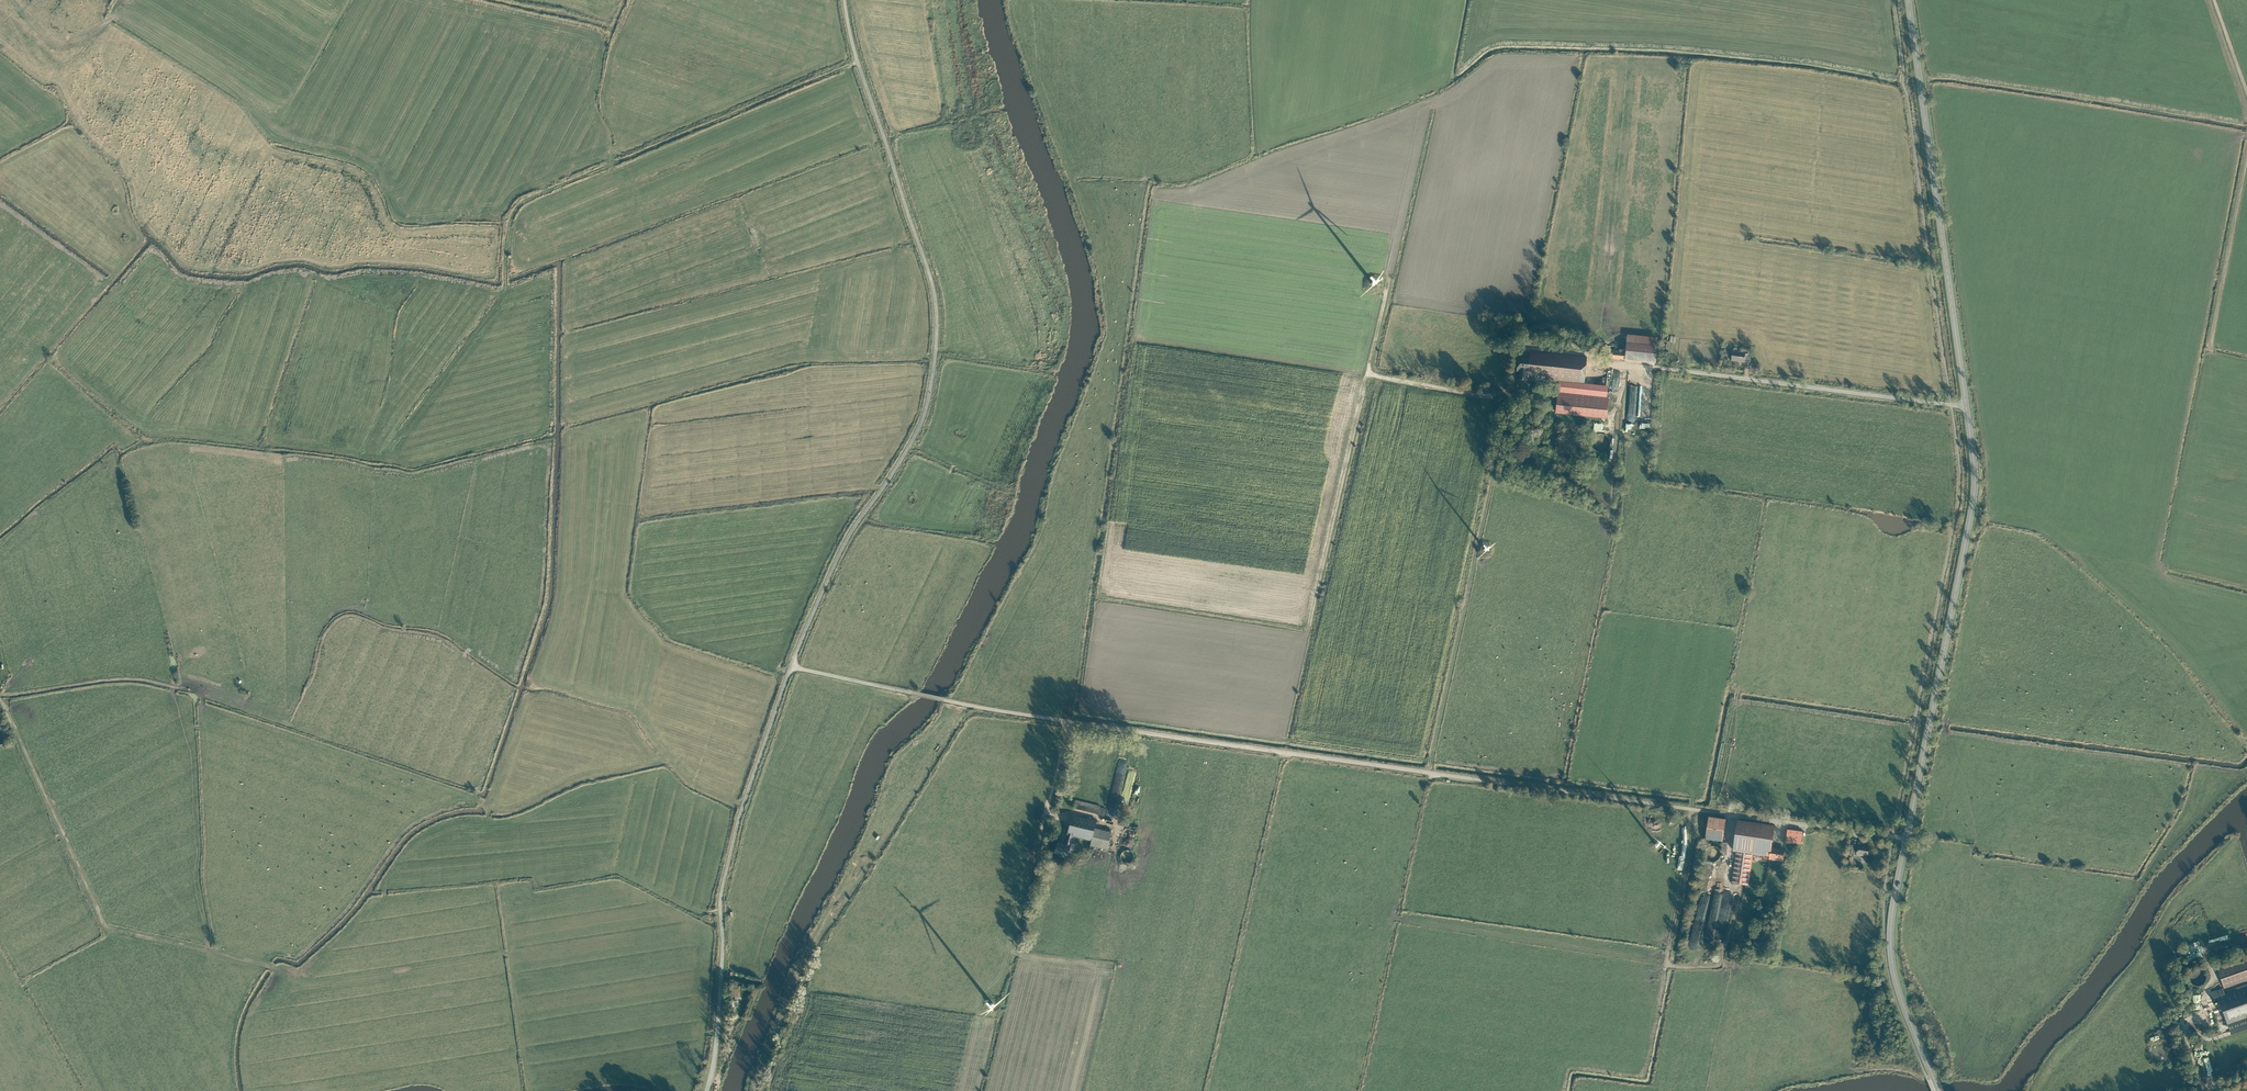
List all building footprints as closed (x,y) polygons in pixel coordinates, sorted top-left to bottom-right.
[(1608,357),(1623,359),(1623,360),(1652,363),(1655,338),(1626,335),(1624,352),(1609,351),(1608,357)] [(1585,387),(1587,357),(1529,352),(1529,358),(1515,357),(1514,371),(1515,371),(1514,381),(1521,381),(1521,376),(1528,376),(1527,382),(1585,387)] [(1748,354),(1733,352),(1732,363),(1746,364),(1748,354)] [(1637,420),(1640,375),(1629,374),(1627,420),(1637,420)] [(1607,420),(1610,396),(1560,390),(1557,414),(1607,420)] [(1593,442),(1593,445),(1594,448),(1596,450),(1599,451),(1602,452),(1605,451),(1608,450),(1610,447),(1611,445),(1611,441),(1610,439),(1608,436),(1605,435),(1602,434),(1599,435),(1596,436),(1594,439),(1593,442)] [(1076,801),(1075,808),(1106,815),(1107,809),(1076,801)] [(1102,819),(1073,812),(1068,835),(1070,835),(1091,841),(1090,847),(1110,852),(1115,832),(1100,828),(1102,819)] [(1726,822),(1710,819),(1706,840),(1723,843),(1726,822)] [(1753,852),(1773,854),(1774,846),(1777,824),(1739,819),(1735,849),(1736,849),(1732,881),(1748,884),(1753,852)] [(1803,832),(1788,831),(1787,843),(1801,845),(1803,832)] [(1068,846),(1059,843),(1056,856),(1073,860),(1076,848),(1078,837),(1070,835),(1068,846)] [(1786,848),(1774,846),(1773,854),(1772,859),(1784,860),(1786,848)] [(1858,846),(1858,847),(1852,846),(1850,855),(1856,857),(1857,855),(1863,856),(1863,859),(1867,860),(1868,857),(1870,848),(1858,846)] [(1706,854),(1706,857),(1707,860),(1709,862),(1712,863),(1715,862),(1718,861),(1720,859),(1721,856),(1721,853),(1719,850),(1717,848),(1714,847),(1711,848),(1709,849),(1707,851),(1706,854)] [(1134,860),(1134,857),(1134,855),(1133,853),(1131,851),(1129,850),(1127,851),(1124,852),(1123,854),(1122,856),(1122,858),(1123,860),(1125,862),(1128,863),(1130,863),(1132,861),(1134,860)] [(1710,905),(1705,935),(1709,937),(1710,937),(1721,942),(1723,943),(1724,940),(1725,937),(1726,935),(1726,932),(1727,930),(1728,922),(1729,920),(1731,913),(1732,910),(1732,908),(1735,903),(1736,894),(1724,892),(1722,897),(1714,896),(1710,905)] [(2216,969),(2223,987),(2246,979),(2246,959),(2216,969)] [(2190,977),(2191,980),(2192,982),(2195,983),(2197,984),(2200,984),(2203,983),(2205,981),(2206,978),(2206,975),(2205,972),(2204,970),(2201,969),(2199,968),(2196,968),(2193,969),(2191,971),(2190,974),(2190,977)] [(2223,993),(2221,987),(2207,992),(2211,1004),(2218,1002),(2219,1004),(2230,1034),(2246,1028),(2246,985),(2223,993)]
